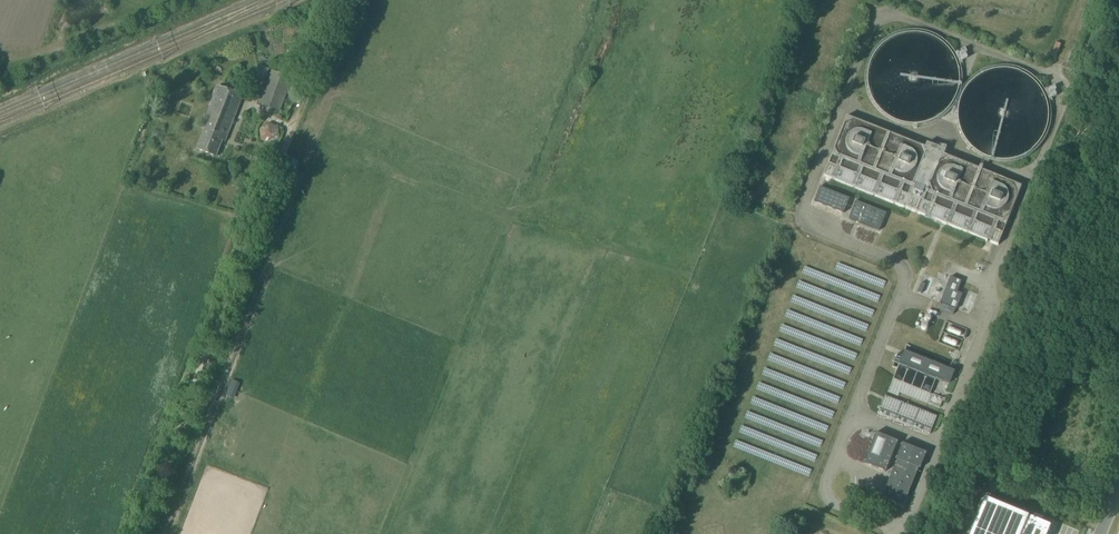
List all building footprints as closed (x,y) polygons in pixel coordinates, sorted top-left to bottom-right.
[(253,77),(265,81),(269,70),(258,65),(253,77)] [(280,112),(293,79),(271,71),(259,104),(280,112)] [(201,128),(204,129),(196,150),(217,158),(223,141),(226,142),(244,96),(217,86),(201,128)] [(924,148),(846,117),(823,175),(997,244),(1020,186),(943,156),(946,148),(927,140),(924,148)] [(268,123),(260,130),(262,141),(271,145),(280,138),(278,128),(268,123)] [(821,187),(815,202),(844,214),(850,200),(821,187)] [(879,231),(886,213),(856,201),(849,219),(879,231)] [(950,276),(940,303),(943,304),(941,310),(953,315),(955,309),(956,309),(962,294),(957,292),(961,281),(950,276)] [(900,393),(939,408),(943,399),(930,394),(936,378),(949,382),(954,370),(903,351),(901,356),(897,354),(896,357),(894,356),(892,362),(893,363),(892,367),(897,369),(893,380),(888,392),(898,396),(900,393)] [(937,417),(885,397),(878,414),(930,435),(937,417)] [(898,442),(876,434),(864,464),(886,472),(898,442)] [(927,453),(901,443),(895,459),(897,460),(886,488),(884,488),(879,500),(905,510),(909,498),(907,497),(918,469),(920,469),(927,453)] [(969,533),(1045,533),(1049,524),(984,497),(969,533)]
